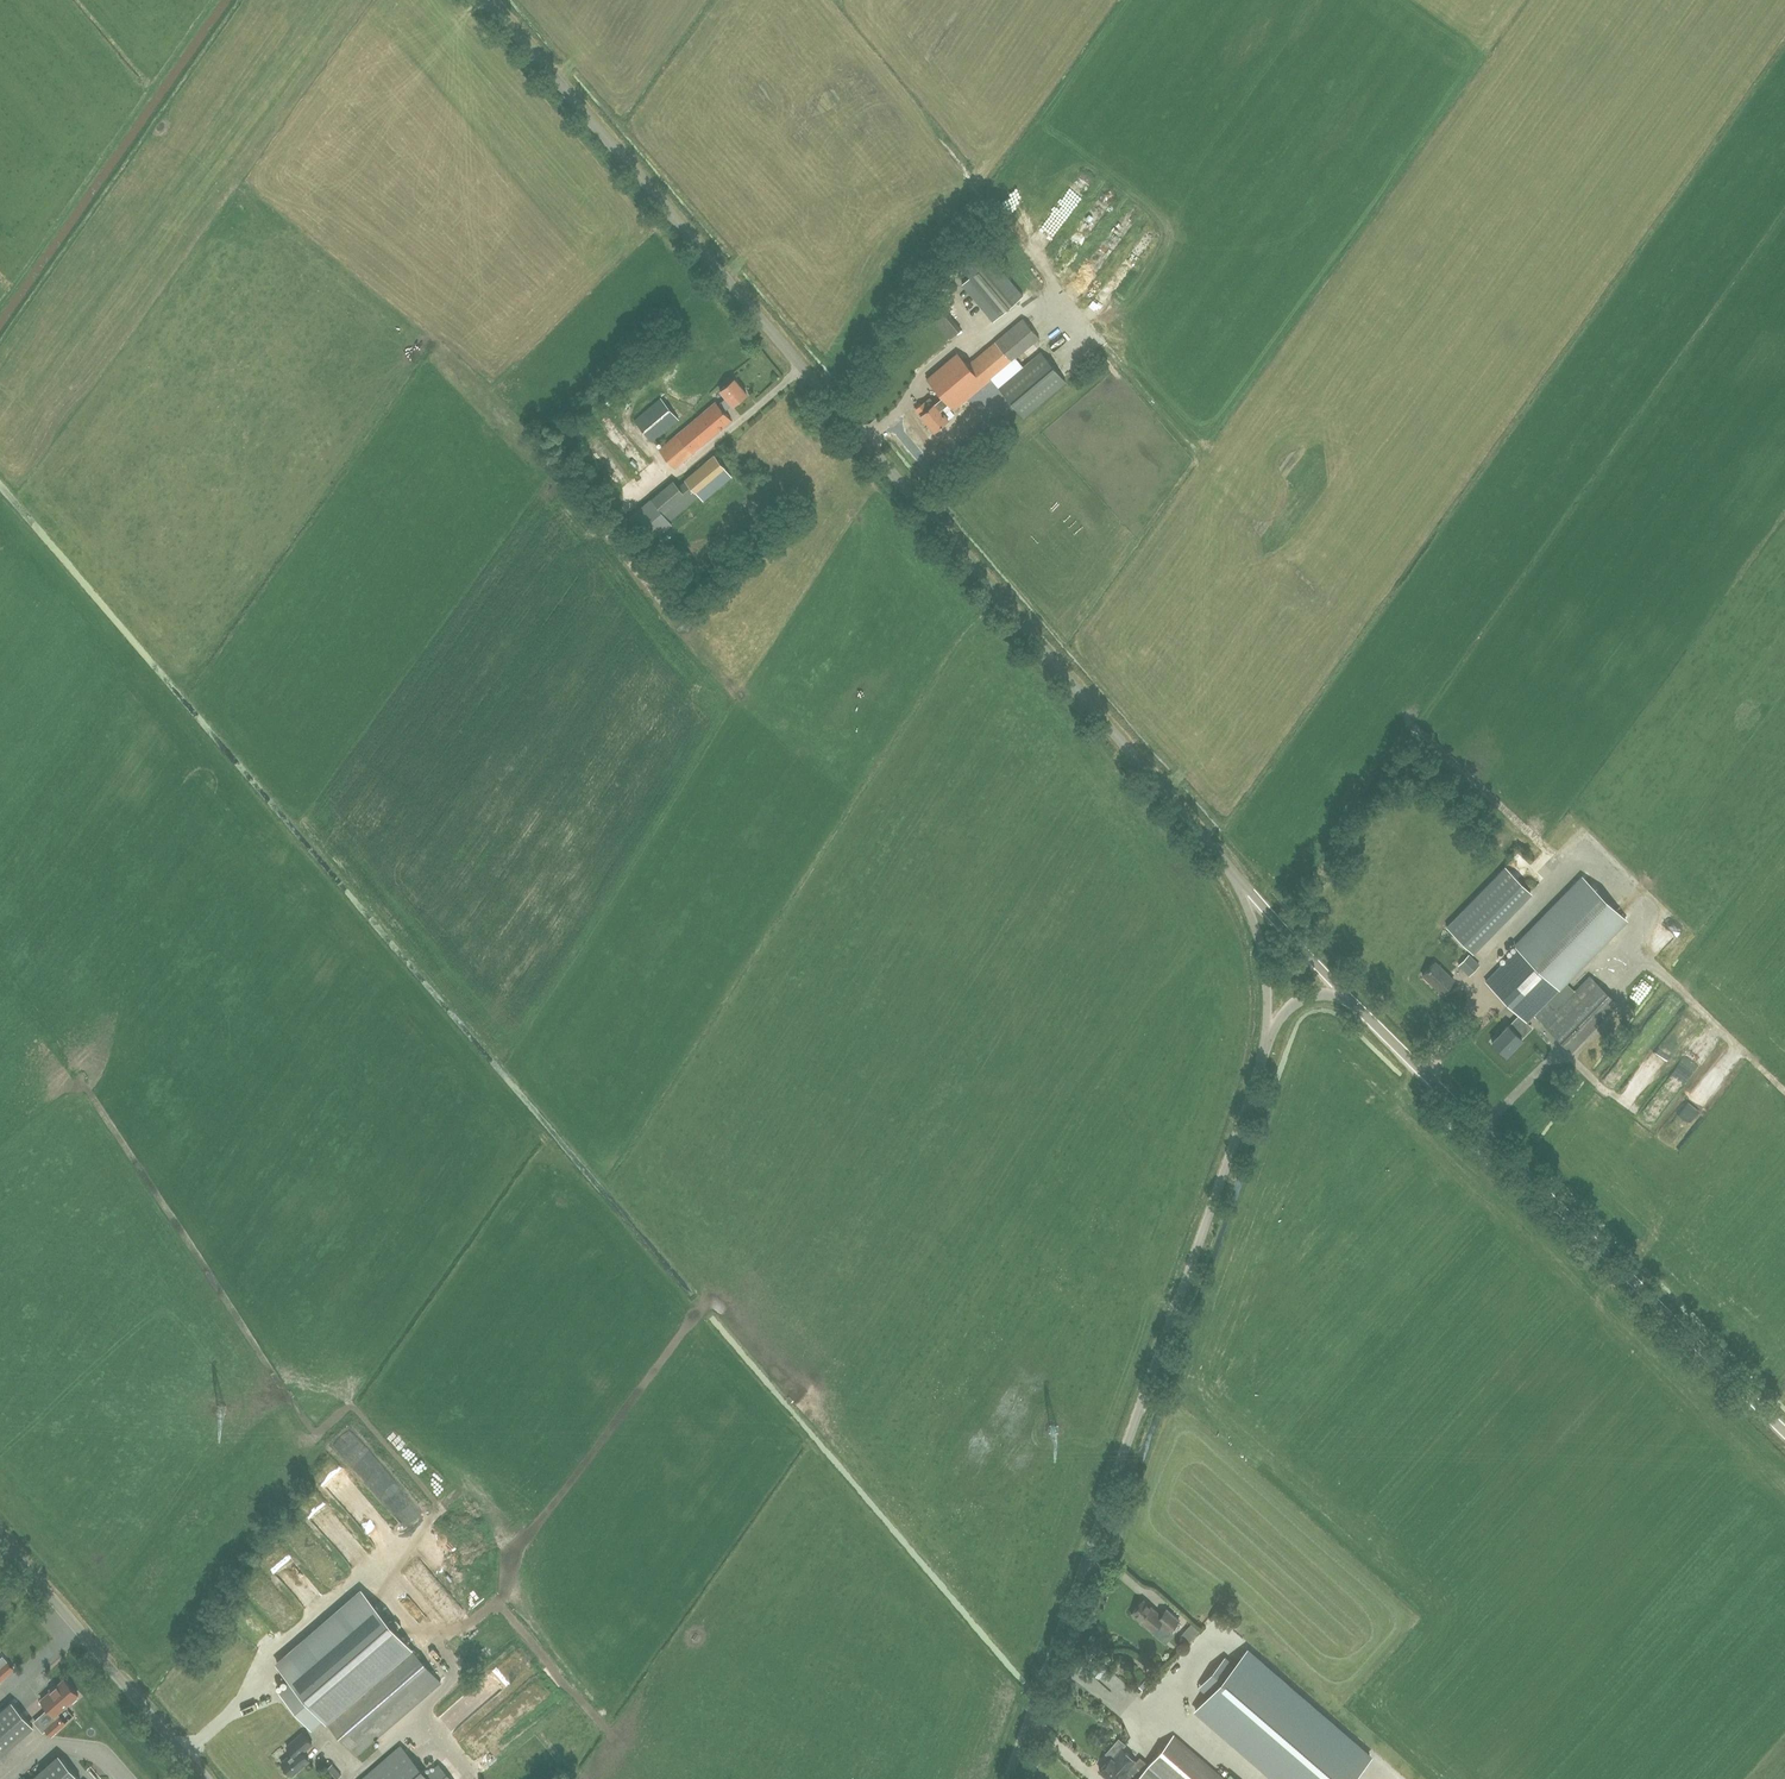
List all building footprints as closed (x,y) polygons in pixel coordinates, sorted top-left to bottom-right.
[(1077,206),(1093,182),(1083,176),(1067,200),(1077,206)] [(1104,217),(1118,199),(1109,191),(1095,209),(1104,217)] [(1080,229),(1075,238),(1086,243),(1091,234),(1080,229)] [(964,249),(953,258),(969,277),(963,282),(993,318),(1010,303),(1022,294),(976,239),(964,249)] [(950,339),(961,330),(938,303),(927,312),(950,339)] [(938,408),(934,404),(930,398),(924,403),(916,410),(921,415),(935,432),(942,426),(944,426),(947,423),(947,421),(948,420),(954,415),(951,411),(953,410),(991,378),(999,387),(1024,417),(1066,382),(1041,352),(1023,367),(1015,358),(1039,338),(1023,319),(996,342),(968,366),(957,353),(927,379),(946,401),(938,408)] [(733,406),(747,395),(734,379),(720,390),(726,398),(718,405),(715,402),(659,449),(675,468),(731,421),(724,412),(732,405),(733,406)] [(615,410),(623,404),(618,396),(610,401),(615,410)] [(653,442),(679,420),(661,398),(634,420),(653,442)] [(703,500),(731,476),(714,456),(707,462),(707,463),(678,487),(673,481),(652,499),(670,521),(699,496),(703,500)] [(1505,866),(1446,926),(1472,950),(1530,891),(1505,866)] [(1573,974),(1625,923),(1627,920),(1581,876),(1515,944),(1519,948),(1486,981),(1520,1014),(1509,1026),(1508,1025),(1492,1041),(1505,1055),(1521,1038),(1516,1033),(1534,1014),(1543,1023),(1543,1024),(1570,1051),(1617,1003),(1589,976),(1563,1003),(1553,994),(1573,974)] [(1469,975),(1479,965),(1468,955),(1459,965),(1469,975)] [(1441,993),(1454,980),(1435,962),(1422,974),(1441,993)] [(1723,1061),(1734,1070),(1745,1057),(1734,1048),(1723,1061)] [(1645,1073),(1640,1080),(1650,1087),(1655,1080),(1645,1073)] [(342,1535),(335,1542),(342,1549),(345,1546),(350,1551),(358,1544),(340,1527),(337,1530),(342,1535)] [(382,1554),(403,1537),(398,1531),(377,1547),(382,1554)] [(318,1588),(305,1602),(310,1607),(323,1593),(318,1588)] [(317,1720),(324,1718),(356,1755),(441,1681),(406,1642),(364,1591),(279,1663),(293,1679),(281,1689),(303,1716),(310,1719),(317,1720)] [(1168,1631),(1178,1619),(1166,1609),(1161,1615),(1143,1600),(1131,1614),(1152,1631),(1159,1623),(1168,1631)] [(1181,1635),(1182,1636),(1187,1640),(1188,1641),(1197,1631),(1191,1625),(1181,1635)] [(695,1641),(702,1642),(704,1634),(697,1633),(695,1641)] [(224,1643),(216,1649),(223,1659),(231,1653),(224,1643)] [(1209,1695),(1196,1710),(1276,1778),(1351,1778),(1370,1756),(1247,1650),(1234,1665),(1232,1665),(1230,1665),(1228,1665),(1226,1665),(1224,1665),(1222,1666),(1221,1666),(1219,1667),(1217,1668),(1215,1670),(1214,1671),(1213,1672),(1211,1674),(1210,1675),(1209,1677),(1209,1679),(1208,1681),(1208,1683),(1207,1685),(1207,1687),(1207,1689),(1208,1691),(1208,1693),(1209,1695)] [(15,1669),(8,1662),(3,1656),(0,1659),(0,1682),(15,1669)] [(61,1663),(40,1678),(45,1686),(52,1681),(50,1678),(64,1669),(61,1663)] [(79,1690),(67,1675),(43,1696),(56,1711),(71,1698),(73,1698),(78,1694),(78,1692),(79,1690)] [(1148,1691),(1156,1682),(1151,1677),(1143,1685),(1148,1691)] [(0,1713),(0,1759),(38,1727),(15,1700),(0,1713)] [(63,1725),(57,1718),(45,1728),(51,1735),(63,1725)] [(516,1731),(523,1743),(533,1737),(526,1725),(516,1731)] [(302,1752),(313,1743),(303,1732),(287,1746),(293,1753),(282,1762),(292,1774),(309,1760),(302,1752)] [(1147,1764),(1134,1778),(1224,1778),(1174,1735),(1148,1764),(1147,1764)] [(438,1764),(426,1775),(401,1746),(363,1778),(451,1778),(438,1764)] [(1126,1773),(1137,1761),(1121,1748),(1112,1758),(1111,1757),(1100,1770),(1107,1777),(1106,1778),(1107,1778),(1133,1778),(1126,1773)] [(342,1774),(332,1763),(325,1770),(333,1778),(336,1778),(342,1774)]
